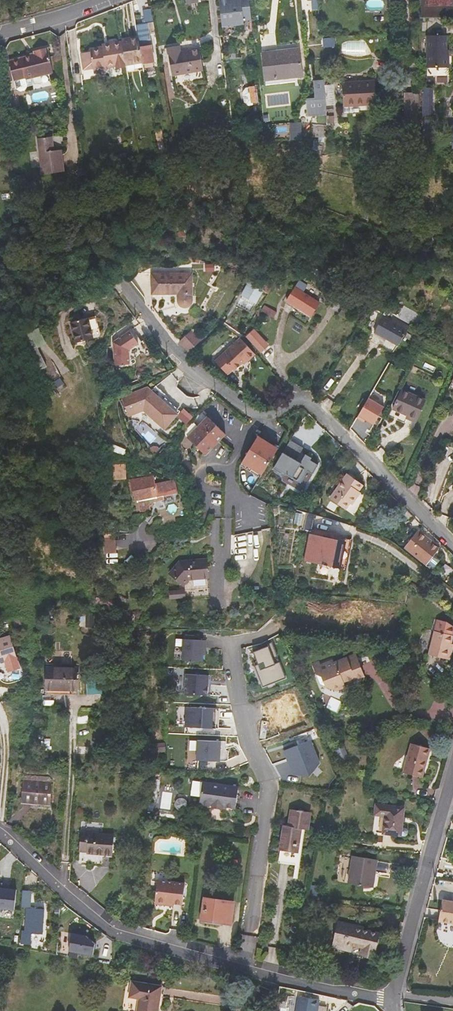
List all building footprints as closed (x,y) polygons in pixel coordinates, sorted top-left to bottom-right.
[(222,26),(244,24),(244,20),(251,19),(249,0),(219,0),(222,26)] [(151,11),(141,12),(143,23),(147,23),(153,22),(151,11)] [(147,23),(143,23),(136,25),(138,36),(143,62),(143,64),(154,62),(147,23)] [(446,49),(446,35),(426,35),(427,67),(449,67),(448,49),(446,49)] [(143,62),(138,36),(122,39),(122,42),(126,65),(143,62)] [(116,67),(126,65),(122,42),(102,45),(102,47),(93,48),(90,49),(91,51),(81,53),(83,69),(93,67),(94,71),(97,70),(106,69),(106,67),(115,65),(116,67)] [(203,71),(199,48),(181,51),(180,46),(167,48),(172,76),(203,71)] [(53,72),(47,48),(35,51),(35,53),(29,55),(9,61),(10,67),(3,68),(6,82),(14,80),(16,89),(20,92),(25,91),(27,87),(33,85),(31,78),(53,72)] [(302,76),(299,49),(274,52),(274,54),(262,56),(265,85),(280,83),(279,79),(302,76)] [(419,73),(419,59),(410,58),(409,72),(419,73)] [(324,85),(323,80),(313,81),(315,99),(310,99),(311,108),(315,107),(316,116),(317,116),(317,122),(327,123),(324,85)] [(360,105),(359,101),(376,100),(374,81),(342,83),(343,106),(360,105)] [(334,123),(333,105),(334,105),(333,85),(324,85),(327,123),(334,123)] [(255,87),(239,89),(241,103),(248,102),(248,104),(257,103),(255,87)] [(432,116),(432,88),(423,87),(423,115),(432,116)] [(420,123),(420,121),(420,120),(420,100),(419,93),(404,92),(404,110),(398,110),(397,131),(408,132),(408,135),(420,136),(420,123)] [(433,138),(434,121),(420,120),(420,121),(420,123),(424,123),(422,138),(433,138)] [(291,123),(292,138),(303,138),(302,122),(291,123)] [(324,137),(324,126),(310,124),(310,137),(324,137)] [(162,132),(155,133),(158,149),(165,148),(162,132)] [(64,171),(62,153),(54,154),(54,150),(52,136),(37,138),(42,174),(64,171)] [(125,152),(112,157),(112,163),(116,162),(127,158),(125,152)] [(85,173),(84,167),(75,171),(78,177),(85,173)] [(192,300),(192,273),(152,273),(152,294),(178,294),(178,301),(178,303),(181,306),(184,307),(187,307),(190,305),(191,303),(192,300)] [(250,285),(255,277),(248,273),(244,281),(248,284),(250,285)] [(268,294),(273,286),(255,277),(250,285),(248,284),(240,298),(254,306),(262,291),(268,294)] [(319,302),(295,287),(286,300),(311,316),(319,302)] [(273,318),(277,312),(264,305),(261,311),(273,318)] [(347,319),(352,311),(344,305),(338,314),(347,319)] [(406,329),(383,316),(374,332),(398,345),(406,329)] [(93,338),(88,318),(70,322),(76,343),(93,338)] [(47,344),(39,328),(21,337),(38,371),(46,367),(44,361),(42,361),(36,349),(47,344)] [(137,343),(129,331),(112,342),(113,364),(128,363),(128,350),(137,343)] [(190,351),(200,341),(190,331),(179,341),(190,351)] [(256,331),(249,337),(262,352),(269,345),(256,331)] [(255,354),(240,338),(215,361),(227,375),(233,369),(234,371),(247,359),(248,360),(255,354)] [(147,387),(121,396),(128,415),(143,410),(164,429),(177,414),(165,403),(147,387)] [(416,422),(425,400),(402,389),(393,409),(407,415),(406,418),(416,422)] [(170,397),(165,403),(177,414),(182,408),(170,397)] [(373,424),(383,406),(368,397),(357,417),(364,421),(365,419),(373,424)] [(188,424),(194,415),(184,408),(177,416),(188,424)] [(218,442),(226,434),(207,417),(187,438),(205,455),(212,448),(218,442)] [(262,475),(279,448),(269,442),(263,439),(258,436),(242,462),(248,466),(262,475)] [(304,448),(291,440),(283,452),(273,468),(281,473),(282,476),(287,474),(297,481),(304,479),(308,471),(313,474),(319,465),(305,457),(301,463),(296,460),(304,448)] [(125,464),(114,465),(115,473),(115,480),(126,479),(125,464)] [(359,491),(363,485),(347,474),(329,498),(345,509),(350,503),(352,504),(360,492),(359,491)] [(174,493),(172,485),(151,489),(151,487),(153,486),(152,477),(129,480),(131,491),(136,490),(138,501),(155,497),(156,502),(165,500),(165,503),(174,501),(172,494),(174,493)] [(296,513),(294,523),(301,525),(303,514),(296,513)] [(313,515),(308,514),(305,529),(311,531),(313,515)] [(426,565),(440,548),(431,541),(429,544),(426,542),(429,538),(419,530),(405,547),(426,565)] [(345,568),(351,539),(311,531),(310,535),(341,542),(336,566),(345,568)] [(259,533),(235,536),(236,545),(250,543),(251,547),(261,546),(259,533)] [(336,566),(341,542),(310,535),(305,560),(336,566)] [(104,552),(116,553),(117,538),(105,538),(104,552)] [(208,577),(206,559),(180,561),(170,573),(183,585),(189,579),(208,577)] [(11,618),(12,627),(23,625),(23,616),(12,618),(11,618)] [(434,630),(428,654),(446,658),(450,643),(452,635),(452,629),(452,625),(448,622),(436,619),(434,630)] [(10,636),(0,639),(0,661),(6,660),(10,671),(20,667),(17,656),(10,636)] [(182,638),(181,659),(201,660),(202,653),(204,653),(205,639),(182,638)] [(272,642),(252,650),(260,669),(245,675),(249,684),(260,680),(263,687),(285,677),(272,642)] [(318,662),(313,664),(316,673),(322,675),(326,686),(336,690),(353,683),(355,680),(364,676),(355,655),(347,658),(333,663),(332,661),(320,666),(318,662)] [(76,694),(77,668),(47,667),(46,689),(65,689),(65,694),(76,694)] [(208,674),(184,673),(183,693),(207,694),(207,685),(208,674)] [(322,675),(316,673),(320,683),(326,686),(322,675)] [(101,676),(87,677),(88,694),(102,693),(101,676)] [(114,682),(103,683),(104,690),(115,689),(114,682)] [(215,708),(185,706),(184,726),(214,727),(215,708)] [(220,740),(197,739),(196,759),(219,760),(220,740)] [(319,763),(310,740),(283,750),(292,774),(308,777),(309,776),(319,763)] [(149,743),(149,752),(165,751),(165,742),(149,743)] [(422,777),(430,748),(412,743),(403,773),(422,777)] [(348,758),(343,747),(336,749),(341,760),(348,758)] [(50,804),(52,783),(24,781),(22,802),(50,804)] [(235,808),(238,786),(202,781),(199,803),(211,805),(221,806),(235,808)] [(171,809),(171,791),(158,791),(158,797),(150,797),(150,809),(171,809)] [(402,829),(404,808),(376,804),(375,814),(385,815),(383,833),(405,836),(407,835),(408,831),(406,829),(402,829)] [(294,852),(297,828),(301,828),(302,821),(308,822),(310,812),(300,810),(291,809),(289,825),(284,825),(280,850),(294,852)] [(112,857),(114,835),(81,832),(79,850),(86,851),(86,852),(103,854),(103,856),(112,857)] [(296,864),(297,853),(294,852),(280,850),(279,862),(296,864)] [(375,875),(377,860),(353,856),(348,883),(370,887),(372,874),(375,875)] [(183,904),(185,883),(157,880),(155,903),(167,905),(167,902),(173,903),(183,904)] [(0,885),(0,907),(13,909),(15,889),(8,888),(8,886),(0,885)] [(26,907),(30,908),(31,891),(22,890),(21,906),(26,907)] [(231,924),(234,902),(204,897),(201,920),(231,924)] [(443,899),(439,920),(452,922),(452,900),(443,899)] [(44,908),(30,908),(26,907),(25,932),(21,932),(20,943),(30,944),(31,933),(42,933),(44,908)] [(374,956),(379,934),(360,929),(360,931),(356,930),(357,927),(338,923),(333,947),(342,949),(343,944),(352,946),(363,948),(362,953),(374,956)] [(69,948),(71,932),(63,931),(61,946),(69,948)] [(85,935),(71,933),(68,950),(92,954),(95,943),(85,935)] [(161,986),(132,982),(130,996),(140,998),(138,1010),(157,1010),(161,986)] [(317,1008),(318,1008),(319,999),(318,999),(299,996),(296,1010),(316,1010),(317,1008)]
